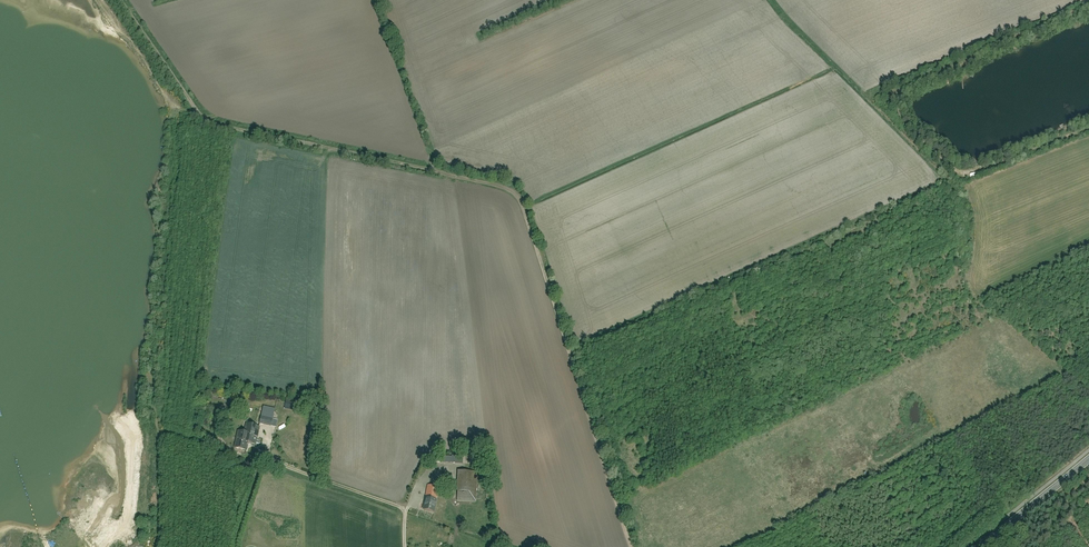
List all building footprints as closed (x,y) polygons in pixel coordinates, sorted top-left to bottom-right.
[(259,424),(276,428),(278,421),(273,420),(275,410),(263,407),(259,424)] [(258,433),(259,427),(245,425),(244,432),(238,431),(235,448),(248,451),(249,445),(256,446),(258,433)] [(437,463),(464,464),(464,455),(438,454),(437,463)] [(457,501),(477,502),(478,472),(459,471),(457,501)] [(436,512),(441,488),(428,486),(423,510),(436,512)]
